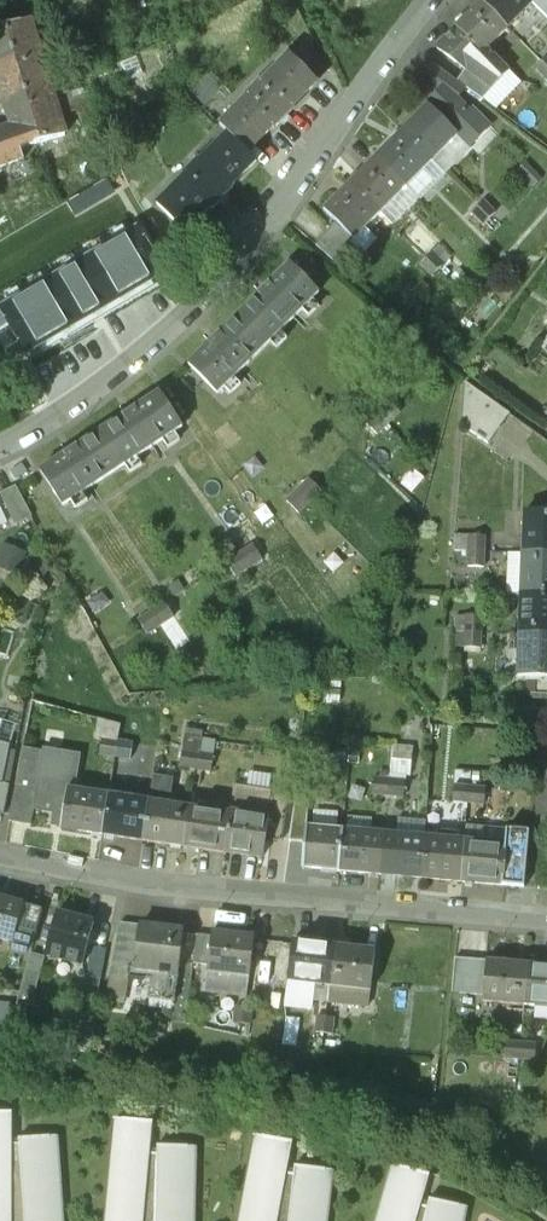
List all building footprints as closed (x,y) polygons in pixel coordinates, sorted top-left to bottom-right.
[(481,1),(507,27),(532,2),(530,0),(483,0),(481,1)] [(507,27),(481,1),(455,27),(456,28),(481,53),(486,48),(507,27)] [(0,131),(0,168),(24,159),(21,150),(63,134),(51,95),(68,90),(65,81),(49,86),(29,22),(0,31),(0,94),(10,127),(0,131)] [(481,53),(456,28),(436,49),(465,70),(492,89),(511,73),(486,48),(481,53)] [(290,55),(261,83),(260,82),(246,96),(248,97),(220,125),(247,153),(272,128),(273,129),(294,108),(293,107),(317,82),(290,55)] [(541,61),(535,67),(546,79),(546,68),(541,61)] [(464,88),(430,62),(418,77),(440,93),(453,103),(455,100),(464,88)] [(492,89),(465,70),(456,81),(482,100),(492,89)] [(468,113),(455,100),(453,103),(440,93),(427,105),(457,135),(468,146),(488,127),(471,110),(468,113)] [(427,105),(401,132),(430,162),(457,135),(427,105)] [(401,132),(376,158),(405,187),(430,162),(401,132)] [(198,161),(184,175),(186,176),(157,205),(185,232),(210,207),(211,209),(232,188),(231,186),(255,162),(228,134),(200,163),(198,161)] [(376,158),(350,183),(379,212),(405,187),(376,158)] [(379,212),(350,183),(323,210),(352,239),(379,212)] [(494,214),(482,202),(476,208),(488,220),(494,214)] [(476,208),(470,214),(482,226),(488,220),(476,208)] [(0,311),(0,330),(8,326),(18,342),(4,351),(10,364),(164,273),(138,229),(0,311)] [(443,265),(432,253),(426,259),(437,270),(443,265)] [(437,270),(426,259),(420,265),(432,276),(437,270)] [(290,264),(189,364),(218,392),(318,292),(290,264)] [(509,414),(464,383),(461,426),(487,444),(509,414)] [(159,395),(40,472),(62,506),(181,428),(159,395)] [(16,487),(0,494),(0,495),(14,525),(31,517),(16,487)] [(524,512),(522,554),(546,555),(546,513),(524,512)] [(484,537),(468,536),(467,552),(483,552),(484,537)] [(483,552),(467,552),(467,567),(483,568),(483,552)] [(522,554),(521,594),(546,595),(546,555),(522,554)] [(521,594),(519,635),(546,636),(546,595),(521,594)] [(172,599),(144,613),(152,629),(180,615),(172,599)] [(482,617),(465,616),(464,632),(481,633),(482,617)] [(481,633),(464,632),(463,647),(480,648),(481,633)] [(519,635),(518,676),(546,677),(546,636),(519,635)] [(117,741),(102,738),(99,754),(115,756),(117,741)] [(532,738),(533,752),(546,752),(546,738),(532,738)] [(133,743),(117,741),(115,756),(130,759),(133,743)] [(395,775),(420,775),(419,743),(394,744),(395,775)] [(198,753),(182,751),(180,767),(195,769),(198,753)] [(213,756),(198,753),(195,769),(211,772),(213,756)] [(389,780),(373,778),(372,794),(387,796),(389,780)] [(404,781),(389,780),(387,796),(403,797),(404,781)] [(470,787),(454,785),(453,802),(469,803),(470,787)] [(271,793),(234,787),(230,813),(225,852),(262,857),(265,833),(271,793)] [(486,788),(470,787),(469,803),(484,805),(486,788)] [(109,794),(69,788),(63,828),(103,834),(109,794)] [(289,796),(271,793),(265,833),(282,836),(289,796)] [(149,801),(109,794),(103,834),(143,841),(149,801)] [(295,799),(289,842),(305,843),(306,828),(307,828),(309,800),(295,799)] [(189,807),(149,801),(143,841),(183,847),(189,807)] [(230,813),(189,807),(183,847),(224,853),(225,852),(230,813)] [(307,828),(306,828),(305,843),(303,868),(339,871),(343,831),(307,828)] [(506,845),(465,842),(462,882),(524,887),(529,832),(507,830),(506,845)] [(384,835),(343,831),(339,871),(381,875),(384,835)] [(425,838),(384,835),(381,875),(421,878),(425,838)] [(465,842),(425,838),(421,878),(462,882),(465,842)] [(543,842),(539,889),(546,889),(546,842),(543,842)] [(0,896),(0,939),(14,942),(17,929),(24,903),(0,896)] [(43,908),(24,903),(17,929),(36,934),(43,908)] [(95,922),(57,912),(46,954),(84,964),(95,922)] [(141,925),(121,922),(113,965),(128,967),(136,968),(141,925)] [(184,930),(141,925),(136,968),(128,967),(127,977),(152,980),(149,998),(175,1002),(184,930)] [(254,937),(213,932),(212,937),(208,966),(208,971),(249,976),(254,937)] [(212,937),(198,935),(194,965),(208,966),(212,937)] [(334,947),(294,942),(289,981),(330,986),(334,947)] [(375,952),(334,947),(330,986),(371,991),(375,952)] [(44,960),(30,956),(21,990),(35,994),(44,960)] [(487,961),(455,958),(452,993),(484,996),(487,961)] [(528,965),(487,961),(484,996),(483,1002),(525,1006),(528,965)] [(528,965),(525,1006),(546,1008),(546,967),(528,965)] [(118,975),(114,990),(130,995),(135,980),(118,975)] [(100,982),(86,979),(81,1008),(95,1011),(100,982)] [(245,1007),(237,1006),(235,1022),(243,1023),(245,1007)] [(254,1008),(245,1007),(243,1023),(251,1024),(254,1008)] [(326,1017),(318,1016),(316,1032),(324,1033),(326,1017)] [(334,1018),(326,1017),(324,1033),(332,1034),(334,1018)] [(521,1044),(506,1043),(504,1059),(520,1061),(521,1044)] [(537,1046),(521,1044),(520,1061),(536,1062),(537,1046)] [(56,1137),(50,1137),(19,1139),(19,1144),(12,1144),(12,1113),(0,1113),(0,1220),(62,1220),(56,1137)] [(195,1147),(188,1147),(157,1146),(157,1154),(150,1154),(153,1122),(122,1119),(122,1120),(116,1119),(106,1220),(193,1220),(195,1147)] [(332,1171),(325,1170),(295,1166),(294,1175),(287,1174),(293,1142),(262,1136),(262,1137),(256,1136),(240,1220),(326,1220),(332,1171)] [(466,1208),(459,1207),(459,1206),(429,1200),(427,1208),(421,1206),(430,1175),(400,1167),(394,1166),(378,1220),(463,1220),(466,1208)]
